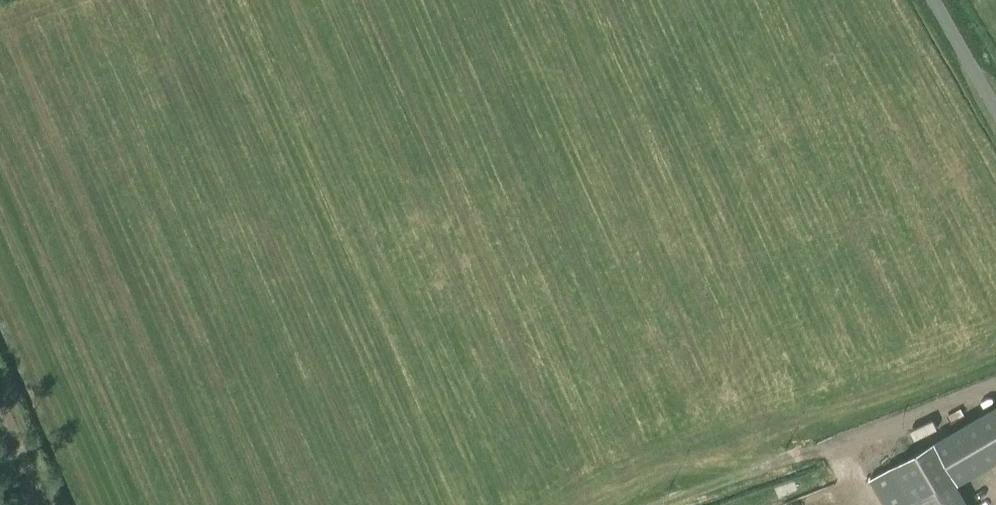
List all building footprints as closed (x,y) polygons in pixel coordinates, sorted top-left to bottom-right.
[(884,504),(970,504),(958,483),(995,461),(995,406),(890,467),(869,480),(884,504)] [(785,500),(786,504),(834,504),(831,490),(785,500)]
